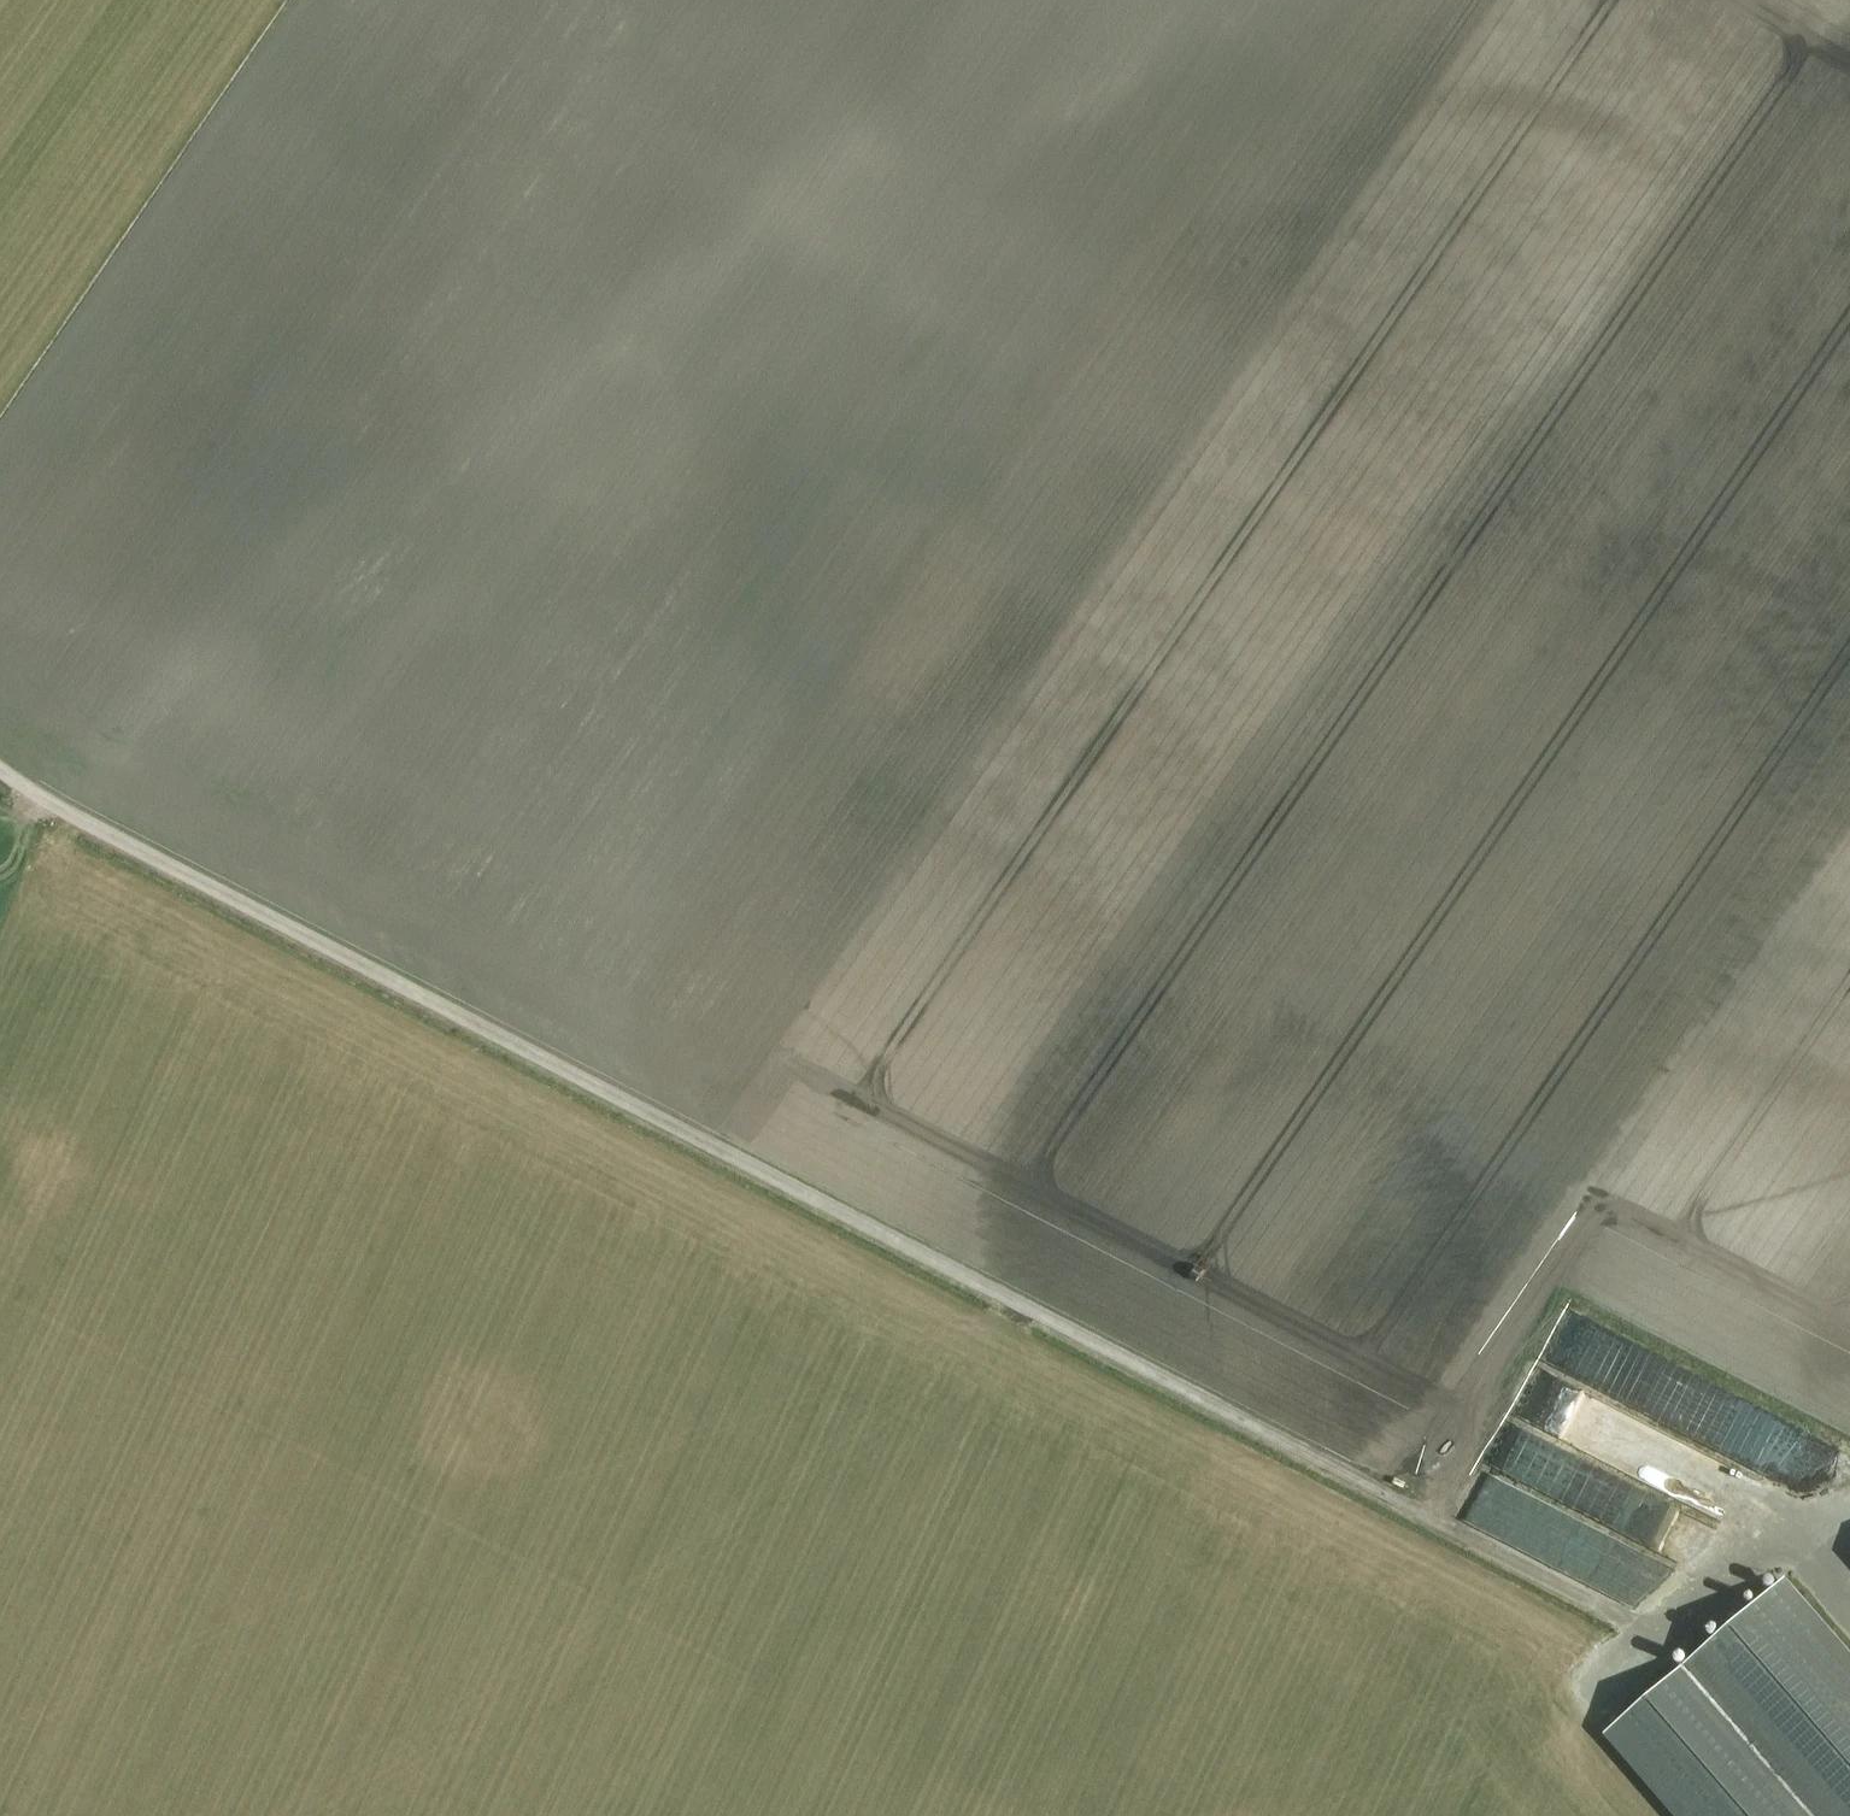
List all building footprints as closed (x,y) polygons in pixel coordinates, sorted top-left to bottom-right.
[(1563,1340),(1553,1367),(1571,1374),(1575,1364),(1607,1375),(1606,1380),(1630,1388),(1624,1404),(1661,1417),(1672,1386),(1626,1370),(1628,1362),(1563,1340)] [(1566,1458),(1576,1442),(1585,1447),(1604,1414),(1584,1402),(1555,1452),(1566,1458)] [(1738,1462),(1770,1475),(1783,1444),(1751,1431),(1738,1462)] [(1573,1524),(1590,1481),(1573,1474),(1557,1517),(1573,1524)] [(1605,1735),(1675,1815),(1849,1815),(1849,1662),(1781,1582),(1673,1675),(1605,1735)]
